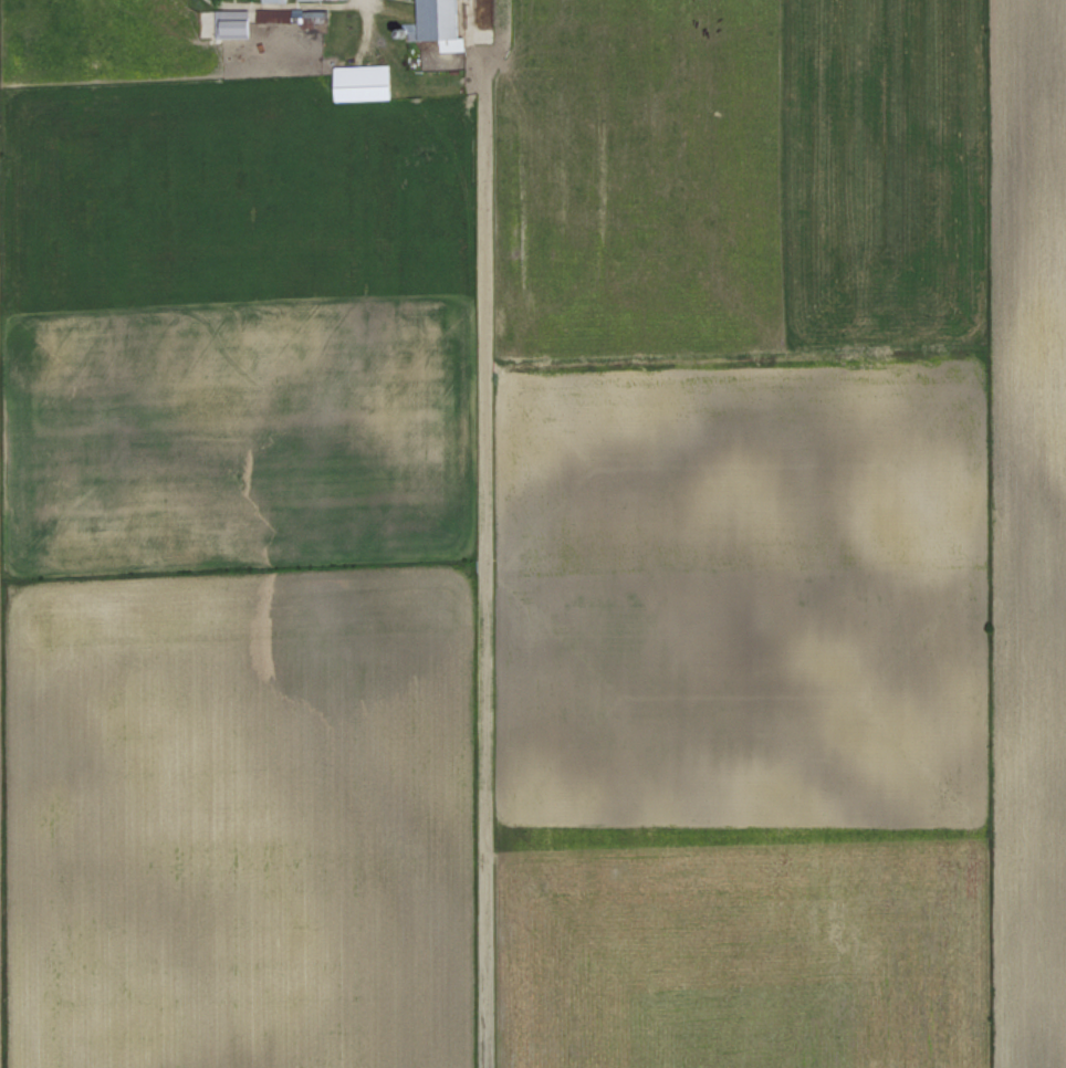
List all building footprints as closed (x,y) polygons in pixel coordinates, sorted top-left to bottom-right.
[(465,38),(464,0),(421,0),(421,39),(465,38)] [(336,65),(337,100),(393,98),(392,63),(336,65)]
